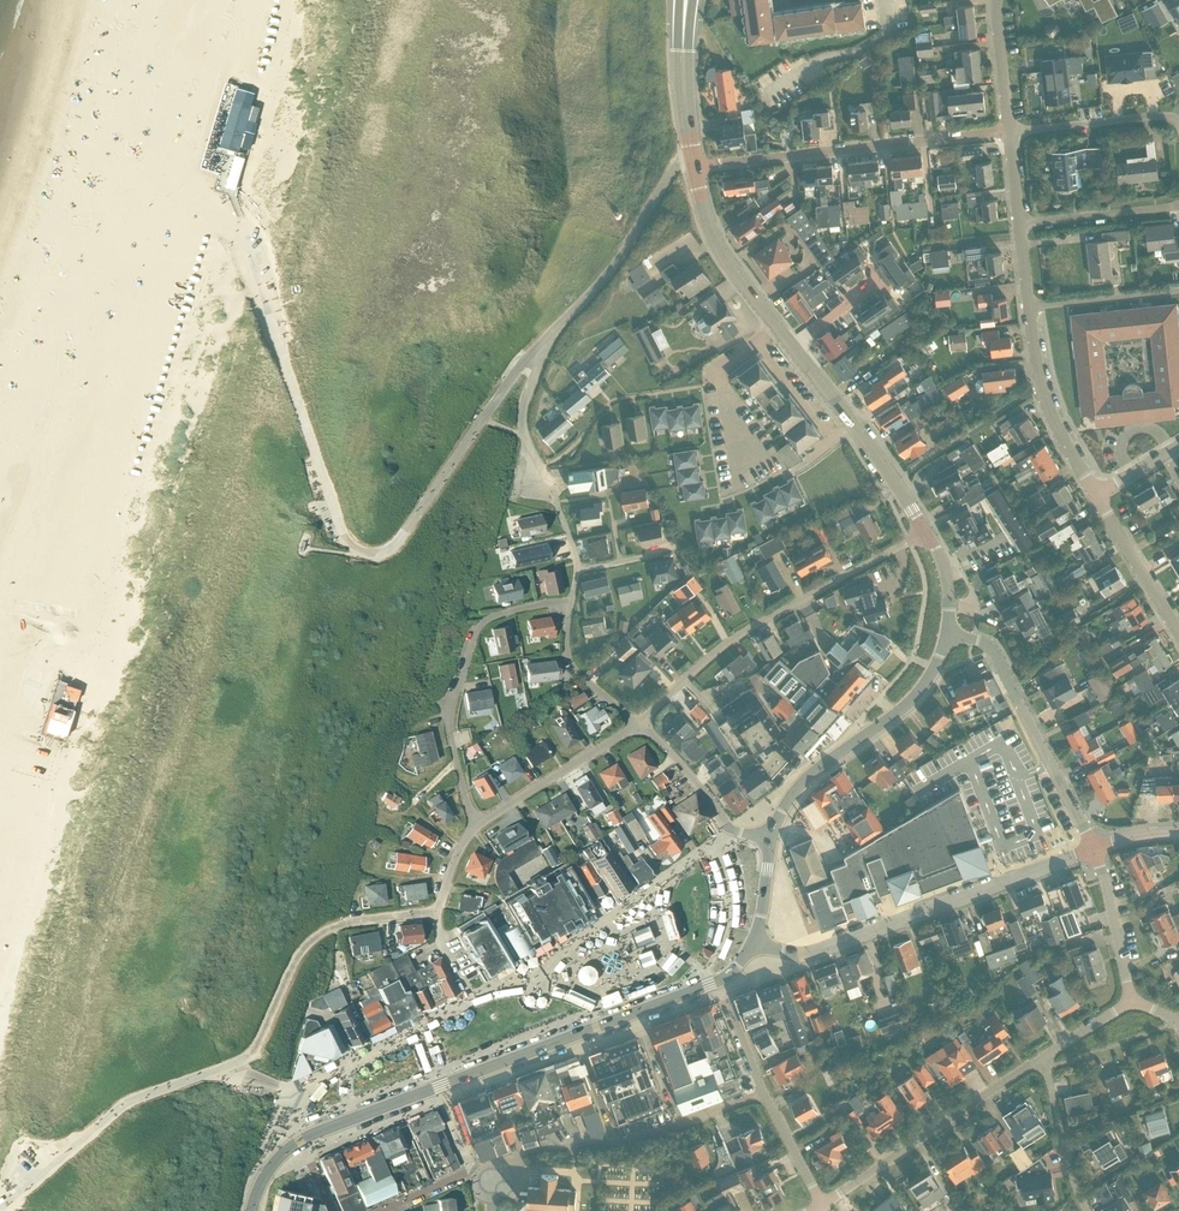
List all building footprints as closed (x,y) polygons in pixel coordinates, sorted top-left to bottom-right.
[(770,0),(732,0),(734,15),(744,13),(748,42),(778,37),(779,39),(836,29),(837,35),(866,30),(862,3),(834,7),(833,4),(772,13),(770,0)] [(1087,10),(1095,6),(1103,20),(1117,13),(1110,0),(1098,0),(1094,2),(1093,0),(1081,0),(1087,10)] [(936,2),(920,5),(921,13),(937,11),(936,2)] [(1158,3),(1145,10),(1147,13),(1152,22),(1152,23),(1165,17),(1158,3)] [(975,19),(974,4),(958,6),(959,15),(944,17),(945,23),(975,19)] [(1177,16),(1178,20),(1178,5),(1170,9),(1174,17),(1177,16)] [(1133,13),(1118,19),(1123,32),(1138,26),(1133,13)] [(1147,13),(1144,15),(1148,24),(1152,22),(1147,13)] [(975,19),(945,23),(946,30),(960,29),(961,36),(977,34),(975,19)] [(1046,26),(1045,32),(1048,37),(1054,38),(1059,35),(1060,29),(1057,24),(1051,23),(1046,26)] [(931,31),(916,33),(916,40),(932,39),(931,31)] [(916,40),(917,48),(933,46),(932,39),(916,40)] [(933,46),(917,48),(918,57),(934,55),(933,46)] [(980,63),(979,48),(963,50),(955,51),(956,58),(949,59),(950,66),(980,63)] [(1108,57),(1111,80),(1122,79),(1123,79),(1131,78),(1132,78),(1143,76),(1142,69),(1154,67),(1152,51),(1130,53),(1130,55),(1108,57)] [(898,57),(902,86),(910,85),(911,90),(917,89),(913,56),(898,57)] [(1061,59),(1042,61),(1046,104),(1070,101),(1068,85),(1064,85),(1063,71),(1066,70),(1067,74),(1083,72),(1082,62),(1087,61),(1087,56),(1081,57),(1061,59)] [(980,63),(950,66),(946,67),(947,74),(957,73),(958,82),(954,82),(955,89),(971,87),(970,79),(982,78),(980,63)] [(717,85),(718,90),(718,96),(719,96),(721,110),(736,107),(731,69),(716,71),(715,67),(712,67),(710,68),(708,70),(708,73),(707,75),(708,81),(716,79),(717,85)] [(936,69),(919,69),(921,83),(937,82),(936,69)] [(983,91),(962,93),(962,88),(952,89),(952,90),(930,92),(932,120),(952,118),(951,110),(968,108),(969,115),(986,113),(983,91)] [(252,96),(234,91),(216,151),(234,156),(241,135),(252,138),(255,127),(252,126),(256,111),(248,109),(252,96)] [(912,122),(910,108),(916,108),(914,92),(903,94),(905,108),(892,110),(894,124),(912,122)] [(852,119),(848,119),(850,128),(853,128),(853,129),(869,128),(867,113),(873,112),(872,102),(860,103),(861,110),(851,112),(852,119)] [(821,136),(819,123),(830,122),(829,114),(815,115),(816,117),(803,119),(805,138),(821,136)] [(723,135),(717,136),(719,147),(730,145),(731,149),(741,147),(740,144),(746,143),(747,151),(758,149),(755,132),(745,134),(743,123),(722,126),(723,135)] [(1150,178),(1158,177),(1154,140),(1147,140),(1148,155),(1128,158),(1128,164),(1118,165),(1118,163),(1117,163),(1119,181),(1136,179),(1135,177),(1150,175),(1150,178)] [(982,148),(962,150),(963,158),(973,157),(974,164),(977,163),(979,184),(993,183),(991,161),(983,162),(982,148)] [(1100,148),(1052,153),(1056,189),(1082,186),(1080,168),(1089,167),(1089,168),(1102,167),(1102,163),(1100,148)] [(923,173),(921,155),(906,157),(909,181),(916,180),(915,174),(923,173)] [(902,182),(909,181),(906,157),(891,159),(894,176),(902,175),(902,182)] [(880,176),(878,160),(863,162),(866,187),(873,186),(872,177),(880,176)] [(859,188),(866,187),(863,162),(849,163),(851,179),(851,185),(859,185),(859,188)] [(832,165),(817,167),(821,196),(822,207),(828,206),(829,206),(827,194),(825,183),(834,182),(832,165)] [(803,176),(798,176),(799,185),(804,185),(805,185),(807,196),(814,195),(815,197),(821,196),(817,167),(802,169),(803,176)] [(955,174),(939,176),(940,189),(956,187),(955,174)] [(896,190),(891,191),(893,209),(897,209),(898,218),(913,216),(911,202),(903,203),(901,190),(899,190),(899,187),(904,186),(903,182),(902,182),(902,175),(894,176),(896,190)] [(754,180),(754,177),(742,179),(742,178),(725,181),(726,194),(744,192),(744,191),(760,188),(769,187),(771,187),(770,178),(754,180)] [(787,180),(781,184),(785,190),(791,186),(787,180)] [(769,187),(760,188),(761,195),(770,190),(769,187)] [(920,201),(911,202),(913,216),(928,214),(926,200),(925,201),(924,194),(919,194),(920,201)] [(968,207),(976,207),(977,220),(984,219),(997,218),(995,199),(983,201),(982,195),(966,196),(968,207)] [(751,210),(753,212),(760,207),(754,200),(752,202),(749,198),(745,201),(746,202),(736,208),(742,216),(751,210)] [(859,199),(843,201),(845,218),(850,217),(850,223),(871,221),(869,205),(859,206),(859,199)] [(793,202),(787,206),(791,213),(798,208),(793,202)] [(958,202),(941,204),(944,219),(960,217),(958,202)] [(739,240),(742,240),(743,242),(764,228),(760,222),(764,219),(777,210),(773,203),(761,211),(757,214),(756,213),(750,217),(748,215),(732,226),(737,233),(737,236),(737,238),(739,240)] [(889,203),(880,204),(882,220),(890,219),(889,203)] [(829,206),(828,206),(830,226),(841,225),(839,205),(829,206)] [(819,227),(830,226),(828,206),(817,208),(819,227)] [(802,207),(788,218),(823,266),(837,257),(802,207)] [(1148,250),(1167,248),(1168,260),(1178,259),(1178,234),(1174,235),(1173,222),(1145,225),(1148,250)] [(937,228),(928,229),(929,242),(938,241),(937,228)] [(881,229),(875,233),(878,237),(884,233),(881,229)] [(1103,232),(1104,240),(1088,242),(1092,276),(1112,274),(1108,240),(1131,237),(1130,229),(1103,232)] [(875,233),(869,237),(872,241),(878,237),(875,233)] [(779,238),(753,257),(770,279),(793,262),(789,255),(790,254),(779,238)] [(848,241),(840,242),(841,254),(849,250),(848,241)] [(883,257),(878,261),(881,265),(887,274),(899,265),(893,258),(898,255),(891,244),(880,252),(883,257)] [(852,258),(844,263),(853,275),(861,269),(866,266),(862,261),(867,257),(859,246),(848,253),(852,258)] [(1004,270),(1002,256),(1002,252),(988,253),(987,246),(972,247),(973,248),(965,249),(967,261),(974,260),(974,259),(978,258),(980,273),(1004,270)] [(948,250),(931,252),(933,266),(950,264),(948,250)] [(649,259),(644,262),(648,267),(652,264),(649,259)] [(672,278),(678,287),(682,284),(690,295),(711,281),(698,261),(680,273),(673,263),(660,271),(667,281),(672,278)] [(832,261),(822,268),(824,270),(834,263),(832,261)] [(824,270),(835,286),(840,283),(840,284),(845,281),(853,275),(844,263),(837,268),(834,263),(824,270)] [(643,264),(629,273),(635,281),(632,283),(635,288),(652,277),(643,264)] [(899,265),(887,274),(893,282),(896,286),(901,283),(904,287),(916,279),(909,269),(904,273),(899,265)] [(793,311),(817,294),(823,290),(830,285),(826,279),(813,288),(810,283),(809,284),(805,278),(790,288),(793,294),(785,300),(793,311)] [(658,287),(648,294),(643,298),(647,304),(652,300),(658,308),(668,301),(658,287)] [(823,290),(817,294),(793,311),(800,322),(814,312),(812,309),(828,297),(823,290)] [(925,290),(919,294),(921,298),(927,294),(925,290)] [(950,291),(935,293),(937,307),(951,305),(950,291)] [(992,293),(978,294),(979,305),(987,305),(988,310),(990,312),(994,311),(994,318),(1009,316),(1007,298),(993,299),(992,293)] [(699,320),(698,325),(701,329),(705,334),(709,335),(714,332),(715,332),(719,329),(726,339),(739,330),(732,319),(736,317),(731,309),(725,302),(722,304),(715,294),(701,303),(708,313),(703,316),(704,317),(699,320)] [(919,294),(912,298),(915,302),(921,298),(919,294)] [(839,295),(827,304),(831,310),(843,301),(839,295)] [(880,298),(872,304),(880,316),(887,311),(891,316),(901,309),(893,297),(888,301),(884,295),(880,298)] [(863,319),(858,322),(866,333),(876,326),(873,322),(880,316),(872,304),(863,310),(859,313),(863,319)] [(1160,416),(1176,414),(1174,405),(1178,404),(1178,346),(1176,330),(1178,329),(1178,327),(1178,313),(1174,313),(1173,304),(1156,306),(1157,309),(1117,313),(1116,310),(1075,315),(1075,324),(1072,324),(1074,340),(1077,340),(1079,356),(1076,357),(1078,373),(1081,372),(1083,389),(1079,390),(1081,406),(1084,405),(1085,414),(1095,413),(1096,423),(1111,421),(1111,424),(1131,422),(1132,420),(1139,419),(1141,421),(1161,419),(1160,416)] [(907,312),(880,330),(887,340),(914,322),(907,312)] [(648,325),(635,332),(652,364),(665,357),(648,325)] [(982,331),(982,333),(983,342),(991,342),(992,355),(1013,352),(1011,336),(1000,337),(999,329),(982,331)] [(829,330),(816,340),(829,358),(842,349),(847,345),(840,335),(835,338),(829,330)] [(861,333),(854,337),(857,341),(864,337),(861,333)] [(966,333),(949,334),(949,336),(950,343),(950,349),(968,347),(966,333)] [(600,352),(605,358),(600,362),(605,368),(629,349),(619,336),(600,352)] [(857,370),(851,361),(864,352),(858,344),(833,363),(845,379),(857,370)] [(759,352),(755,355),(728,375),(732,380),(737,377),(767,416),(768,414),(790,441),(778,450),(788,468),(804,459),(799,451),(820,435),(790,396),(787,398),(759,361),(763,358),(759,352)] [(610,374),(605,368),(600,362),(581,378),(586,383),(582,387),(587,393),(610,374)] [(891,395),(886,387),(907,373),(901,363),(886,373),(887,376),(872,386),(873,389),(865,394),(873,407),(891,395)] [(978,380),(975,382),(976,387),(979,388),(985,388),(985,390),(1006,388),(1005,384),(1016,383),(1014,368),(1000,369),(999,363),(978,365),(978,373),(983,373),(984,379),(978,380)] [(931,375),(921,382),(927,393),(934,403),(943,396),(931,375)] [(968,385),(962,376),(945,387),(950,396),(968,385)] [(911,389),(906,382),(892,392),(897,399),(911,389)] [(562,403),(567,409),(563,412),(568,418),(572,415),(592,399),(587,393),(582,387),(562,403)] [(945,387),(941,389),(947,398),(950,396),(945,387)] [(905,400),(899,404),(900,405),(906,415),(910,421),(919,414),(934,403),(927,393),(912,404),(910,402),(909,400),(906,402),(905,400)] [(906,415),(900,405),(899,404),(898,401),(878,415),(887,428),(906,415)] [(694,405),(683,407),(687,428),(703,426),(700,404),(699,402),(693,403),(694,405)] [(653,430),(669,427),(670,427),(667,409),(668,409),(667,405),(656,407),(655,405),(650,406),(650,408),(653,430)] [(687,428),(683,407),(683,405),(677,405),(678,407),(668,409),(667,409),(670,427),(669,427),(670,431),(687,428)] [(547,432),(543,436),(549,444),(554,440),(573,424),(568,418),(563,412),(544,428),(547,432)] [(1023,412),(1000,426),(1004,433),(1011,429),(1015,435),(1014,436),(1019,444),(1038,433),(1037,431),(1038,429),(1036,425),(1033,426),(1029,418),(1027,419),(1023,412)] [(917,431),(925,425),(919,414),(910,421),(905,424),(910,432),(896,441),(905,456),(925,443),(917,431)] [(644,417),(627,419),(630,440),(647,437),(644,417)] [(620,424),(603,427),(606,447),(623,445),(620,424)] [(1002,463),(1003,465),(1015,459),(1013,456),(1012,457),(1007,448),(1008,447),(1006,442),(988,453),(994,462),(996,466),(1002,463)] [(1033,444),(1013,456),(1015,459),(1022,471),(1023,471),(1030,467),(1033,470),(1038,467),(1053,458),(1045,446),(1037,450),(1033,444)] [(973,445),(962,452),(971,466),(974,470),(985,464),(982,459),(973,445)] [(695,449),(674,452),(676,469),(698,465),(696,455),(699,454),(698,449),(696,449),(695,449)] [(1053,458),(1038,467),(1033,470),(1035,473),(1036,475),(1041,472),(1045,479),(1060,470),(1053,458)] [(955,498),(963,494),(968,502),(969,502),(984,492),(985,491),(986,491),(985,490),(980,481),(970,487),(967,481),(965,482),(955,464),(939,473),(941,477),(933,482),(935,485),(932,487),(937,495),(940,493),(942,496),(951,491),(955,498)] [(700,465),(698,465),(676,469),(679,486),(683,485),(683,484),(701,482),(701,481),(699,471),(701,471),(700,465)] [(614,466),(569,473),(572,492),(617,485),(620,481),(618,468),(614,466)] [(1035,473),(1033,470),(1030,467),(1023,471),(1027,478),(1035,473)] [(1022,471),(1016,475),(1020,482),(1027,478),(1023,471),(1022,471)] [(995,472),(990,475),(996,484),(998,483),(1000,481),(995,472)] [(789,482),(780,487),(789,506),(804,499),(794,480),(795,479),(794,477),(788,480),(789,482)] [(704,480),(701,481),(701,482),(683,484),(683,485),(686,501),(707,498),(707,497),(709,497),(708,491),(706,492),(704,480)] [(986,491),(985,491),(987,495),(989,494),(998,489),(1000,487),(1001,487),(998,483),(996,484),(985,490),(986,491)] [(1053,500),(1057,506),(1057,507),(1074,497),(1071,492),(1072,491),(1069,485),(1067,486),(1066,483),(1053,491),(1057,498),(1053,500)] [(775,489),(764,495),(766,498),(774,513),(775,513),(789,506),(780,487),(779,484),(773,487),(775,489)] [(1157,508),(1169,501),(1177,497),(1169,484),(1157,491),(1153,484),(1134,495),(1142,507),(1143,507),(1144,508),(1149,505),(1148,503),(1153,501),(1157,508)] [(1000,487),(998,489),(989,494),(987,495),(987,496),(1021,549),(1035,541),(1000,487)] [(646,489),(622,493),(625,510),(649,506),(646,489)] [(984,492),(969,502),(971,506),(987,496),(987,495),(985,491),(984,492)] [(1039,491),(1026,498),(1033,509),(1046,502),(1039,491)] [(1046,512),(1050,519),(1057,515),(1061,523),(1081,510),(1080,508),(1082,507),(1078,501),(1077,502),(1074,497),(1057,507),(1057,506),(1046,512)] [(777,516),(775,513),(774,513),(766,498),(757,503),(756,500),(751,503),(752,505),(761,524),(777,516)] [(594,504),(595,506),(581,508),(584,525),(602,522),(600,510),(604,509),(602,502),(594,504)] [(726,512),(727,516),(728,516),(730,534),(731,533),(747,531),(744,510),(743,507),(738,508),(738,510),(726,512)] [(955,514),(952,516),(956,523),(965,540),(967,543),(974,539),(977,545),(993,537),(986,523),(978,527),(971,515),(968,508),(955,514)] [(847,534),(860,527),(867,539),(882,531),(876,521),(874,522),(869,513),(857,519),(854,513),(840,521),(847,534)] [(539,515),(515,520),(518,537),(543,531),(539,515)] [(711,516),(711,519),(715,540),(732,537),(731,533),(730,534),(728,516),(727,516),(717,518),(717,515),(711,516)] [(819,517),(812,521),(823,540),(829,537),(819,517)] [(696,521),(695,521),(698,543),(715,540),(711,519),(701,520),(701,518),(695,519),(696,521)] [(1051,519),(1033,529),(1040,540),(1057,530),(1051,519)] [(1167,539),(1178,531),(1173,521),(1160,528),(1167,539)] [(1073,522),(1062,529),(1049,537),(1056,548),(1069,541),(1067,538),(1071,535),(1075,541),(1070,545),(1074,552),(1098,538),(1094,533),(1096,532),(1093,526),(1091,527),(1089,524),(1078,531),(1073,522)] [(661,526),(641,530),(644,546),(665,541),(661,526)] [(759,545),(765,557),(786,546),(780,534),(759,545)] [(608,538),(588,542),(591,555),(610,552),(608,541),(608,538)] [(1101,543),(1098,538),(1074,552),(1078,558),(1090,551),(1094,558),(1106,551),(1104,549),(1106,548),(1102,542),(1101,543)] [(503,539),(496,541),(498,547),(505,546),(503,539)] [(509,552),(509,551),(509,552),(510,552),(514,567),(513,567),(513,568),(549,560),(549,559),(548,559),(544,544),(546,544),(545,543),(523,548),(509,552)] [(824,544),(794,561),(802,575),(832,559),(824,544)] [(732,555),(714,564),(718,572),(727,567),(734,582),(744,577),(733,557),(732,556),(732,555)] [(673,558),(650,563),(654,581),(677,577),(673,558)] [(761,560),(756,563),(759,568),(766,564),(763,558),(761,560)] [(759,568),(757,569),(762,579),(764,582),(766,581),(772,592),(787,584),(774,560),(773,560),(766,564),(759,568)] [(1032,564),(1025,569),(1030,577),(1037,573),(1032,564)] [(1116,574),(1110,564),(1087,578),(1094,588),(1100,585),(1106,595),(1127,582),(1118,568),(1118,569),(1119,572),(1116,574)] [(1083,566),(1070,573),(1073,579),(1086,572),(1083,566)] [(540,579),(544,578),(547,594),(562,591),(558,570),(545,573),(545,570),(538,571),(540,579)] [(1044,572),(1031,579),(1041,598),(1054,591),(1044,572)] [(869,574),(845,586),(847,590),(852,589),(871,583),(869,574)] [(1000,574),(986,581),(989,586),(987,587),(991,595),(993,594),(994,596),(1007,589),(1010,595),(1021,589),(1014,574),(1003,580),(1000,574)] [(607,576),(583,582),(586,596),(610,590),(607,576)] [(694,576),(675,590),(683,602),(703,587),(694,576)] [(1029,576),(1022,580),(1026,586),(1032,583),(1029,576)] [(500,584),(493,586),(496,602),(520,597),(516,580),(508,582),(507,578),(499,580),(500,584)] [(640,583),(619,588),(623,606),(630,604),(629,600),(643,597),(640,583)] [(847,590),(844,591),(847,603),(863,599),(864,605),(868,621),(890,615),(885,599),(879,601),(874,583),(871,583),(852,589),(847,590)] [(718,594),(717,594),(724,607),(726,606),(731,615),(740,610),(726,584),(716,590),(718,594)] [(1020,629),(1022,628),(1026,636),(1035,630),(1037,633),(1040,632),(1041,635),(1052,629),(1039,606),(1029,611),(1027,608),(1035,604),(1028,591),(1015,597),(1018,603),(1002,611),(1009,624),(1015,621),(1020,629)] [(836,594),(827,599),(828,605),(838,602),(836,594)] [(1149,620),(1139,604),(1138,604),(1134,597),(1113,610),(1118,619),(1111,623),(1113,626),(1120,622),(1121,624),(1124,623),(1128,631),(1135,627),(1136,628),(1149,620)] [(667,619),(675,630),(686,623),(692,631),(697,626),(699,628),(706,623),(705,620),(712,615),(702,602),(697,606),(693,600),(667,619)] [(1073,608),(1059,617),(1066,629),(1081,620),(1073,608)] [(604,617),(584,620),(586,633),(593,632),(594,636),(613,633),(612,628),(607,629),(604,617)] [(550,619),(528,623),(531,637),(546,635),(547,638),(555,637),(553,626),(552,626),(550,619)] [(799,621),(787,627),(795,643),(807,637),(806,634),(799,621)] [(621,622),(619,630),(626,631),(628,624),(621,622)] [(637,626),(630,633),(634,638),(641,632),(637,626)] [(641,632),(635,638),(639,643),(649,654),(657,647),(664,654),(678,642),(668,630),(665,633),(659,626),(646,638),(641,632)] [(837,642),(825,654),(838,665),(843,659),(845,661),(866,649),(880,662),(891,651),(885,645),(887,642),(874,631),(874,630),(863,627),(861,633),(864,635),(848,652),(847,651),(837,642)] [(509,629),(493,634),(499,657),(515,653),(514,647),(519,646),(516,638),(512,639),(509,629)] [(1119,633),(1109,639),(1110,640),(1100,647),(1097,641),(1091,644),(1099,657),(1124,642),(1119,633)] [(773,635),(761,642),(770,658),(781,651),(773,635)] [(1128,656),(1131,661),(1130,662),(1125,654),(1109,664),(1117,677),(1133,667),(1164,649),(1161,644),(1163,643),(1159,637),(1158,638),(1156,636),(1144,643),(1148,649),(1138,655),(1139,657),(1138,657),(1135,652),(1128,656)] [(637,648),(629,639),(616,650),(624,659),(637,648)] [(1167,654),(1164,649),(1133,667),(1136,671),(1144,667),(1145,668),(1151,664),(1152,665),(1157,663),(1161,670),(1172,663),(1171,660),(1173,659),(1169,653),(1167,654)] [(768,672),(763,678),(797,707),(822,728),(839,709),(826,698),(816,689),(828,675),(831,671),(820,650),(800,660),(792,668),(780,658),(779,660),(772,667),(768,672)] [(731,680),(736,675),(735,674),(748,664),(752,669),(757,665),(748,653),(743,657),(742,655),(728,666),(723,670),(731,680)] [(634,659),(634,658),(620,673),(634,686),(648,671),(640,664),(644,659),(639,654),(634,659)] [(777,658),(768,664),(772,667),(779,660),(777,658)] [(828,675),(816,689),(826,698),(827,697),(840,708),(867,678),(864,675),(869,670),(858,661),(838,684),(829,675),(828,675)] [(501,676),(503,676),(505,688),(516,685),(512,663),(498,666),(501,676)] [(546,680),(555,679),(553,663),(536,665),(536,664),(526,665),(528,682),(546,679),(546,680)] [(1055,667),(1038,676),(1045,689),(1044,690),(1053,707),(1065,700),(1071,696),(1078,693),(1069,676),(1062,680),(1055,667)] [(763,668),(759,674),(763,678),(768,672),(763,668)] [(1146,670),(1133,677),(1146,699),(1159,691),(1146,670)] [(1102,671),(1088,679),(1100,702),(1114,694),(1102,671)] [(985,678),(970,683),(979,706),(983,713),(996,707),(993,700),(991,692),(985,678)] [(1159,691),(1146,699),(1150,705),(1167,695),(1171,702),(1178,697),(1178,679),(1159,691)] [(38,734),(62,742),(79,688),(56,681),(38,734)] [(956,689),(959,697),(952,700),(958,714),(979,706),(970,683),(956,689)] [(791,764),(800,754),(782,737),(778,742),(773,734),(781,729),(752,687),(721,709),(730,722),(721,728),(740,756),(749,750),(757,745),(765,756),(758,761),(774,782),(785,774),(783,771),(790,763),(791,764)] [(469,709),(492,706),(489,689),(467,692),(469,709)] [(576,692),(566,698),(572,708),(587,699),(582,692),(578,695),(576,692)] [(818,732),(822,728),(797,707),(796,708),(783,697),(773,708),(785,719),(781,723),(790,732),(786,736),(802,751),(818,732)] [(1171,702),(1170,702),(1178,715),(1178,697),(1171,702)] [(1006,700),(1000,703),(1003,708),(1008,705),(1006,700)] [(1119,702),(1110,707),(1113,712),(1122,708),(1119,702)] [(697,704),(690,711),(701,721),(700,721),(701,722),(702,721),(705,724),(711,718),(707,714),(708,713),(703,710),(697,704)] [(577,713),(573,715),(577,722),(581,719),(589,732),(598,727),(595,723),(606,716),(602,710),(598,713),(594,706),(588,710),(579,716),(578,716),(577,713)] [(939,706),(926,718),(936,729),(949,717),(939,706)] [(556,722),(552,725),(565,747),(566,747),(577,740),(578,740),(564,717),(565,715),(565,714),(565,712),(564,711),(563,710),(561,709),(559,709),(561,719),(560,719),(556,722)] [(1074,730),(1067,734),(1075,747),(1088,740),(1092,737),(1085,724),(1093,720),(1087,710),(1069,721),(1074,730)] [(1133,711),(1129,713),(1134,723),(1138,721),(1133,711)] [(1162,712),(1156,716),(1165,730),(1178,722),(1171,711),(1163,715),(1162,712)] [(678,721),(666,733),(682,748),(682,747),(686,750),(689,756),(693,759),(697,760),(704,755),(706,753),(707,751),(701,743),(693,737),(694,736),(693,736),(698,731),(683,716),(678,721)] [(1137,723),(1133,725),(1143,743),(1154,737),(1149,729),(1143,732),(1137,723)] [(424,724),(416,726),(418,734),(426,732),(424,724)] [(1134,726),(1125,731),(1126,733),(1127,733),(1129,737),(1127,738),(1131,744),(1140,738),(1134,726)] [(1170,734),(1174,740),(1178,745),(1178,729),(1170,734)] [(419,753),(412,755),(414,765),(437,760),(431,731),(426,732),(418,734),(415,735),(419,753)] [(911,732),(896,743),(906,756),(920,745),(911,732)] [(932,734),(927,739),(935,748),(941,743),(932,734)] [(1088,741),(1088,740),(1075,747),(1083,763),(1089,759),(1104,751),(1105,751),(1097,736),(1088,741)] [(475,742),(467,747),(471,751),(478,746),(475,742)] [(530,746),(522,751),(533,768),(551,756),(543,742),(532,749),(530,746)] [(643,747),(627,756),(639,776),(655,767),(643,747)] [(1116,754),(1113,749),(1106,753),(1107,756),(1106,756),(1107,759),(1116,754)] [(1104,751),(1089,759),(1092,764),(1098,761),(1099,764),(1107,759),(1106,756),(1107,756),(1106,753),(1104,751)] [(906,775),(899,765),(896,762),(889,767),(880,754),(864,766),(874,779),(876,778),(883,787),(895,778),(898,781),(906,775)] [(1147,756),(1133,765),(1137,772),(1143,773),(1147,756)] [(512,757),(498,766),(508,782),(523,773),(512,757)] [(713,767),(709,771),(713,777),(725,769),(717,757),(710,762),(713,767)] [(735,777),(743,772),(735,760),(727,766),(735,777)] [(904,761),(899,765),(906,775),(912,771),(904,761)] [(488,762),(471,773),(475,779),(472,781),(483,797),(497,788),(488,774),(493,771),(488,762)] [(1100,766),(1088,773),(1096,787),(1109,780),(1116,776),(1119,773),(1122,771),(1119,766),(1112,770),(1108,762),(1100,766)] [(624,778),(616,764),(599,773),(607,787),(616,782),(620,788),(627,784),(624,778)] [(761,767),(743,780),(755,796),(773,784),(761,767)] [(872,812),(863,798),(861,799),(853,786),(844,770),(831,777),(834,782),(821,790),(823,795),(803,807),(815,827),(841,811),(863,844),(887,829),(875,810),(872,812)] [(662,773),(651,780),(658,792),(664,788),(662,785),(667,781),(662,773)] [(1109,780),(1096,787),(1104,802),(1106,801),(1110,809),(1124,802),(1126,797),(1121,788),(1123,781),(1119,773),(1116,776),(1109,780)] [(1173,783),(1172,778),(1172,776),(1144,778),(1140,794),(1157,793),(1157,799),(1174,798),(1173,783)] [(736,811),(749,801),(737,785),(732,777),(718,786),(724,794),(736,811)] [(588,780),(576,787),(589,809),(601,802),(588,780)] [(863,846),(862,846),(865,851),(866,855),(878,888),(881,894),(895,889),(899,901),(990,867),(960,789),(863,846)] [(386,792),(381,801),(393,808),(400,798),(394,794),(392,796),(386,792)] [(636,792),(631,795),(636,804),(642,801),(636,792)] [(564,793),(549,802),(559,819),(574,810),(564,793)] [(705,822),(703,820),(709,816),(694,793),(671,809),(688,834),(705,822)] [(438,794),(427,800),(433,808),(434,807),(443,821),(449,818),(446,814),(450,812),(444,801),(443,802),(438,794)] [(912,813),(922,806),(914,795),(904,801),(912,813)] [(544,827),(559,819),(549,802),(534,810),(544,827)] [(672,830),(667,823),(674,818),(665,805),(657,809),(656,808),(645,816),(661,838),(649,846),(655,855),(665,848),(669,854),(682,845),(672,830)] [(606,814),(614,828),(622,823),(624,822),(615,809),(606,814)] [(635,841),(644,836),(630,812),(621,817),(635,841)] [(593,821),(590,823),(598,835),(599,837),(602,835),(593,821)] [(420,845),(422,842),(429,847),(436,836),(414,822),(406,836),(420,845)] [(622,823),(614,828),(613,829),(628,852),(637,846),(622,823)] [(508,849),(525,839),(516,824),(496,836),(504,851),(505,851),(508,849)] [(588,824),(582,828),(589,840),(596,836),(588,824)] [(617,864),(612,855),(609,850),(601,838),(582,850),(598,876),(599,875),(614,897),(629,888),(626,884),(630,882),(623,871),(617,864)] [(813,839),(792,847),(794,851),(807,882),(827,874),(817,851),(813,839)] [(534,840),(528,844),(535,857),(542,853),(534,840)] [(578,841),(573,844),(577,849),(582,846),(578,841)] [(528,844),(521,847),(528,861),(535,857),(528,844)] [(543,850),(543,851),(552,866),(563,862),(560,857),(557,858),(550,846),(543,850)] [(848,862),(832,868),(836,878),(836,879),(837,882),(849,913),(857,909),(857,908),(861,907),(863,911),(871,908),(870,904),(874,902),(874,903),(883,900),(881,894),(878,888),(866,855),(865,851),(862,846),(845,856),(848,862)] [(521,847),(514,851),(522,865),(528,861),(521,847)] [(514,851),(507,855),(515,868),(522,865),(514,851)] [(612,855),(617,864),(623,871),(627,869),(636,883),(652,873),(642,858),(632,864),(625,854),(621,856),(618,851),(612,855)] [(1140,851),(1125,858),(1132,874),(1161,861),(1162,863),(1171,859),(1169,855),(1162,853),(1158,855),(1154,856),(1152,858),(1151,859),(1150,858),(1144,861),(1140,851)] [(397,856),(395,870),(406,871),(407,867),(423,870),(424,860),(408,858),(409,855),(397,853),(397,856)] [(472,854),(464,870),(482,878),(490,860),(480,856),(480,857),(472,854)] [(508,872),(515,868),(507,855),(504,857),(501,860),(498,864),(496,868),(508,872)] [(598,877),(597,878),(586,861),(577,867),(596,897),(607,891),(598,877)] [(1161,861),(1132,874),(1140,890),(1155,883),(1150,874),(1156,871),(1156,870),(1157,870),(1158,871),(1164,867),(1162,863),(1161,861)] [(594,913),(573,875),(565,863),(543,875),(518,889),(505,896),(503,898),(501,900),(503,903),(530,949),(594,913)] [(497,886),(512,878),(508,872),(496,868),(495,872),(495,877),(495,881),(497,886)] [(515,885),(512,878),(497,886),(501,893),(503,892),(515,885)] [(836,879),(809,889),(821,921),(824,927),(829,925),(830,925),(843,920),(850,917),(848,913),(837,882),(836,879)] [(1063,884),(1048,890),(1051,898),(1059,895),(1064,907),(1071,905),(1085,900),(1077,880),(1077,879),(1063,884)] [(384,884),(365,887),(368,904),(386,902),(384,884)] [(404,885),(397,886),(398,891),(404,890),(405,900),(413,899),(412,897),(422,896),(421,886),(411,887),(411,885),(411,884),(404,885)] [(501,893),(500,893),(503,898),(505,896),(518,889),(515,885),(503,892),(501,893)] [(1050,945),(1066,939),(1057,914),(1051,916),(1043,893),(1027,899),(1026,897),(1020,899),(1021,901),(1020,902),(1025,916),(1033,913),(1034,917),(1031,918),(1033,924),(1036,923),(1038,930),(1044,928),(1050,945)] [(462,894),(462,895),(461,895),(459,909),(472,911),(471,913),(476,914),(477,910),(478,906),(480,906),(481,897),(474,896),(474,897),(469,897),(469,895),(462,894)] [(494,904),(482,910),(511,959),(524,951),(525,954),(531,951),(530,949),(503,903),(495,907),(494,904)] [(1178,922),(1178,915),(1173,917),(1169,908),(1167,903),(1154,908),(1156,914),(1151,917),(1157,931),(1178,922)] [(982,915),(981,917),(984,923),(986,925),(988,924),(990,929),(1006,923),(1000,909),(982,915)] [(1083,932),(1081,932),(1073,910),(1074,910),(1074,909),(1059,914),(1068,938),(1083,932)] [(482,912),(455,926),(456,928),(475,962),(475,961),(477,964),(476,964),(479,970),(481,970),(487,972),(488,973),(495,968),(497,967),(509,961),(508,961),(511,959),(482,910),(481,911),(482,912)] [(960,917),(942,923),(950,943),(955,957),(974,950),(969,935),(967,936),(960,917)] [(1018,920),(1010,924),(1017,941),(1025,938),(1018,920)] [(1157,931),(1163,946),(1178,939),(1178,922),(1157,931)] [(399,934),(395,934),(396,942),(400,942),(400,943),(406,943),(421,942),(419,928),(419,924),(409,925),(399,926),(399,934)] [(945,934),(940,936),(936,927),(919,933),(924,946),(927,945),(926,942),(933,939),(937,949),(940,948),(942,955),(951,952),(945,934)] [(377,931),(349,937),(352,955),(380,949),(377,931)] [(986,931),(978,934),(985,955),(994,952),(986,931)] [(910,940),(895,946),(903,968),(904,971),(920,965),(918,962),(910,940)] [(1025,940),(1015,944),(1018,951),(1028,947),(1025,940)] [(1013,946),(994,952),(985,955),(990,969),(1018,960),(1013,946)] [(1075,956),(1081,973),(1086,971),(1090,980),(1106,975),(1097,949),(1085,953),(1082,946),(1069,950),(1071,957),(1075,956)] [(703,948),(701,954),(708,957),(711,951),(703,948)] [(851,964),(839,968),(847,989),(859,985),(856,977),(872,971),(866,952),(849,958),(851,964)] [(457,992),(447,974),(440,959),(415,971),(407,954),(390,962),(405,991),(410,988),(421,1009),(433,1004),(433,1003),(444,997),(445,998),(457,992)] [(1025,974),(1017,979),(1028,998),(1038,991),(1033,983),(1042,977),(1030,957),(1019,964),(1025,974)] [(374,985),(377,993),(393,1024),(417,1012),(407,992),(405,993),(390,961),(367,972),(374,985)] [(833,993),(830,985),(842,981),(835,963),(816,971),(826,995),(833,993)] [(894,973),(884,977),(890,994),(901,990),(894,973)] [(799,999),(805,997),(807,1003),(804,1004),(808,1014),(810,1014),(817,1031),(826,1028),(819,1010),(820,1010),(816,1000),(815,1000),(812,994),(813,994),(806,974),(792,979),(799,999)] [(1050,996),(1050,997),(1059,1012),(1077,1001),(1062,975),(1049,983),(1055,992),(1050,996)] [(770,1023),(786,1017),(797,1047),(810,1042),(788,984),(781,986),(780,984),(762,991),(768,1007),(764,1008),(770,1023)] [(374,985),(364,990),(367,998),(377,993),(374,985)] [(347,1003),(338,987),(322,995),(328,1007),(330,1011),(347,1003)] [(756,988),(733,997),(746,1030),(768,1020),(756,988)] [(367,998),(359,1002),(362,1007),(359,1008),(360,1009),(365,1019),(360,1021),(367,1037),(372,1034),(393,1024),(377,993),(367,998)] [(952,999),(942,1002),(947,1015),(957,1011),(954,1001),(960,999),(958,994),(951,996),(952,999)] [(328,1007),(322,995),(311,1000),(309,1007),(322,1010),(328,1007)] [(937,1000),(929,1003),(934,1018),(942,1015),(937,1000)] [(352,1004),(333,1013),(350,1046),(365,1039),(353,1016),(357,1014),(352,1004)] [(1012,1013),(1015,1020),(1024,1034),(1046,1021),(1038,1006),(1025,1014),(1021,1007),(1012,1013)] [(701,1064),(694,1046),(703,1042),(712,1067),(716,1066),(714,1062),(729,1057),(719,1030),(721,1029),(718,1020),(716,1021),(712,1009),(694,1016),(694,1018),(689,1020),(689,1018),(653,1031),(684,1114),(724,1099),(721,1092),(719,1085),(714,1072),(712,1073),(711,1070),(708,1062),(701,1064)] [(901,1012),(879,1020),(883,1033),(906,1025),(901,1012)] [(1002,1038),(1009,1033),(996,1012),(988,1017),(998,1032),(975,1047),(985,1063),(1008,1048),(1002,1038)] [(328,1023),(318,1029),(302,1037),(299,1051),(300,1053),(309,1071),(332,1059),(330,1055),(342,1049),(328,1023)] [(767,1026),(754,1034),(765,1056),(779,1049),(767,1026)] [(842,1029),(834,1032),(839,1046),(847,1043),(842,1029)] [(964,1031),(958,1035),(965,1045),(971,1041),(964,1031)] [(859,1035),(849,1038),(852,1049),(863,1046),(859,1035)] [(599,1074),(591,1078),(609,1128),(619,1125),(630,1120),(630,1121),(664,1109),(652,1077),(655,1076),(652,1070),(650,1071),(645,1058),(647,1057),(645,1051),(643,1052),(637,1038),(611,1048),(615,1059),(614,1060),(611,1064),(613,1069),(611,1070),(611,1069),(607,1070),(607,1071),(605,1072),(605,1071),(600,1073),(601,1074),(599,1074)] [(817,1038),(810,1041),(815,1055),(822,1052),(817,1038)] [(934,1062),(931,1064),(939,1077),(943,1074),(944,1074),(952,1085),(966,1076),(964,1074),(965,1074),(964,1074),(976,1066),(970,1058),(971,1058),(961,1043),(934,1061),(934,1062)] [(837,1045),(831,1048),(837,1066),(843,1063),(837,1045)] [(296,1060),(292,1080),(309,1071),(300,1053),(296,1060)] [(782,1081),(783,1083),(806,1070),(797,1054),(773,1066),(777,1072),(775,1074),(780,1083),(782,1081)] [(1152,1056),(1140,1060),(1144,1073),(1148,1084),(1159,1081),(1157,1075),(1169,1071),(1167,1065),(1163,1054),(1153,1057),(1152,1056)] [(923,1063),(915,1069),(926,1085),(934,1079),(923,1063)] [(562,1113),(572,1109),(559,1073),(557,1067),(520,1080),(541,1139),(548,1136),(546,1132),(566,1125),(562,1113)] [(711,1070),(712,1073),(714,1072),(719,1085),(725,1083),(719,1067),(711,1070)] [(569,1069),(559,1073),(572,1109),(574,1115),(583,1112),(592,1136),(604,1137),(605,1131),(607,1131),(600,1113),(599,1113),(598,1110),(595,1103),(594,1103),(589,1090),(592,1090),(587,1076),(573,1081),(569,1069)] [(1120,1091),(1121,1090),(1129,1087),(1124,1073),(1105,1079),(1110,1093),(1119,1089),(1120,1091)] [(913,1076),(900,1085),(916,1109),(929,1100),(932,1097),(928,1092),(925,1094),(913,1076)] [(719,1085),(721,1092),(740,1085),(737,1078),(725,1083),(719,1085)] [(502,1110),(524,1101),(521,1093),(517,1082),(494,1090),(502,1110)] [(743,1092),(740,1085),(721,1092),(724,1099),(743,1092)] [(1089,1091),(1066,1096),(1070,1115),(1093,1110),(1089,1091)] [(475,1137),(501,1128),(500,1124),(495,1109),(489,1093),(462,1102),(475,1137)] [(870,1123),(865,1127),(874,1140),(881,1135),(882,1137),(889,1131),(887,1128),(904,1117),(887,1093),(875,1101),(881,1111),(877,1113),(876,1111),(867,1117),(870,1123)] [(855,1109),(847,1114),(855,1127),(863,1122),(858,1114),(863,1110),(861,1106),(862,1105),(858,1097),(850,1102),(855,1109)] [(809,1098),(793,1107),(800,1120),(817,1112),(809,1098)] [(1018,1121),(1010,1126),(1021,1143),(1045,1127),(1029,1103),(1013,1114),(1018,1121)] [(1163,1109),(1146,1114),(1150,1131),(1156,1130),(1157,1134),(1169,1131),(1169,1133),(1170,1133),(1163,1109)] [(407,1124),(409,1131),(413,1139),(415,1139),(433,1179),(460,1167),(454,1154),(452,1154),(440,1128),(442,1127),(435,1111),(406,1124),(407,1124)] [(513,1119),(500,1123),(504,1132),(505,1132),(507,1137),(508,1137),(510,1143),(511,1142),(517,1140),(513,1130),(517,1128),(513,1119)] [(431,1180),(413,1139),(409,1131),(407,1124),(398,1128),(397,1125),(372,1136),(373,1137),(379,1151),(378,1151),(389,1177),(396,1192),(397,1195),(404,1192),(431,1180)] [(990,1127),(978,1136),(979,1138),(985,1148),(979,1152),(987,1166),(995,1161),(988,1151),(996,1146),(1000,1151),(1014,1142),(1006,1130),(1003,1131),(1003,1130),(999,1124),(992,1129),(990,1127)] [(1101,1144),(1094,1148),(1101,1160),(1105,1167),(1121,1157),(1127,1154),(1120,1142),(1119,1140),(1121,1138),(1114,1127),(1108,1130),(1097,1137),(1101,1144)] [(741,1135),(747,1150),(747,1151),(748,1151),(761,1146),(760,1145),(766,1143),(761,1129),(755,1131),(755,1130),(741,1135)] [(503,1131),(476,1141),(482,1159),(509,1149),(507,1144),(503,1131)] [(847,1145),(842,1136),(844,1135),(841,1131),(831,1136),(834,1140),(817,1150),(822,1159),(819,1160),(824,1169),(844,1158),(839,1150),(847,1145)] [(535,1133),(523,1137),(526,1148),(538,1144),(535,1133)] [(365,1139),(340,1150),(347,1166),(357,1162),(360,1169),(366,1167),(370,1176),(354,1183),(364,1206),(396,1192),(389,1177),(378,1151),(379,1151),(373,1137),(365,1140),(365,1139)] [(732,1155),(728,1147),(721,1150),(716,1139),(706,1143),(716,1171),(718,1169),(722,1178),(738,1172),(732,1155)] [(1150,1141),(1139,1144),(1142,1153),(1152,1147),(1150,1141)] [(703,1144),(691,1149),(697,1166),(710,1161),(703,1144)] [(1022,1144),(1010,1153),(1020,1170),(1033,1161),(1022,1144)] [(943,1159),(951,1172),(949,1173),(956,1184),(974,1173),(975,1174),(987,1166),(979,1152),(971,1157),(964,1145),(943,1159)] [(364,1206),(354,1183),(347,1166),(340,1150),(319,1159),(330,1184),(328,1185),(331,1192),(333,1191),(342,1210),(364,1210),(366,1210),(364,1206)] [(747,1150),(732,1155),(738,1172),(751,1167),(753,1166),(753,1165),(748,1151),(747,1151),(747,1150)] [(1016,1179),(1017,1189),(1024,1187),(1026,1197),(1038,1195),(1039,1201),(1053,1199),(1052,1193),(1055,1192),(1052,1179),(1051,1179),(1050,1174),(1051,1174),(1051,1172),(1049,1173),(1047,1165),(1045,1165),(1040,1158),(1041,1158),(1041,1157),(1015,1174),(1015,1175),(1016,1174),(1017,1179),(1016,1179)] [(658,1163),(641,1162),(640,1172),(658,1172),(658,1163)] [(740,1172),(743,1177),(748,1187),(754,1184),(765,1206),(785,1197),(776,1179),(778,1178),(774,1170),(761,1176),(755,1165),(753,1166),(751,1167),(740,1172)] [(923,1203),(919,1206),(922,1210),(948,1210),(939,1197),(946,1192),(929,1167),(909,1181),(923,1203)] [(1128,1171),(1122,1174),(1125,1180),(1131,1177),(1128,1171)] [(738,1172),(722,1178),(719,1179),(725,1191),(707,1201),(712,1210),(743,1210),(736,1199),(733,1193),(745,1187),(738,1172)] [(569,1209),(576,1209),(577,1191),(571,1190),(571,1189),(558,1188),(559,1174),(542,1173),(541,1187),(529,1186),(529,1192),(521,1191),(520,1201),(528,1201),(528,1207),(569,1210),(569,1209)] [(1173,1175),(1169,1177),(1173,1184),(1178,1182),(1173,1175)] [(1121,1176),(1108,1183),(1115,1196),(1117,1195),(1119,1200),(1124,1197),(1128,1202),(1134,1199),(1121,1176)] [(1161,1182),(1145,1192),(1154,1208),(1171,1199),(1161,1182)] [(319,1202),(319,1203),(309,1201),(309,1200),(308,1200),(308,1202),(303,1200),(305,1194),(300,1193),(300,1194),(283,1190),(282,1196),(276,1195),(272,1210),(323,1210),(319,1202)] [(702,1205),(696,1192),(690,1194),(697,1207),(702,1205)] [(871,1210),(907,1210),(892,1193),(871,1210)] [(438,1203),(424,1205),(424,1210),(453,1210),(451,1197),(438,1200),(438,1203)] [(1104,1209),(1105,1210),(1133,1210),(1128,1202),(1124,1197),(1119,1200),(1104,1209)] [(692,1201),(679,1207),(681,1210),(697,1210),(692,1201)]
